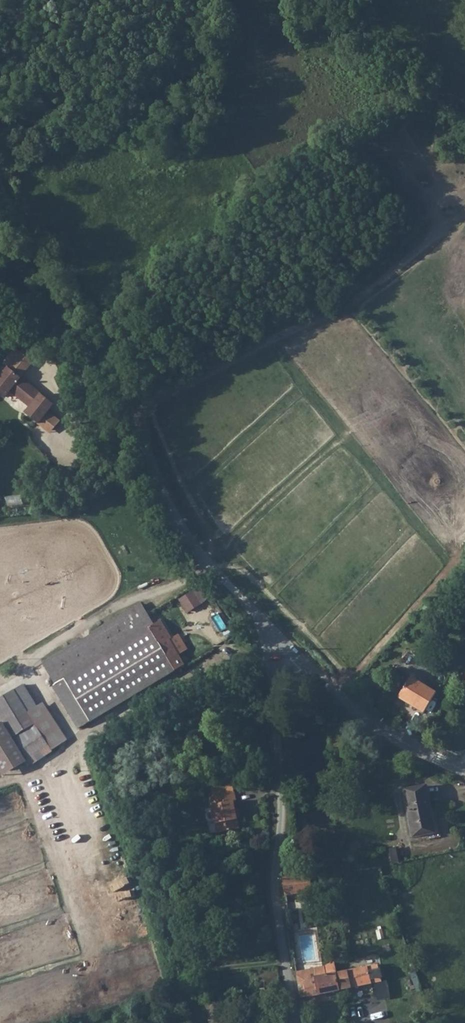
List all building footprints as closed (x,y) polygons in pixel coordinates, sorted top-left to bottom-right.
[(0,376),(0,394),(5,398),(10,392),(29,408),(25,413),(38,424),(54,405),(21,377),(35,360),(23,349),(0,376)] [(49,487),(45,494),(51,497),(55,491),(49,487)] [(180,600),(189,613),(203,604),(195,591),(180,600)] [(79,639),(41,662),(55,685),(52,686),(78,729),(185,664),(170,639),(172,638),(161,621),(154,625),(140,602),(91,631),(93,633),(80,641),(79,639)] [(401,698),(417,679),(412,676),(400,697),(401,698)] [(418,707),(431,686),(417,679),(401,698),(418,707)] [(56,746),(39,717),(41,716),(21,682),(0,695),(0,718),(10,734),(29,763),(56,746)] [(431,686),(418,707),(426,712),(438,690),(431,686)] [(0,721),(0,772),(1,773),(24,759),(1,721),(0,721)] [(233,783),(211,788),(212,797),(209,798),(216,834),(240,829),(237,817),(239,816),(233,783)] [(432,810),(427,785),(410,788),(405,788),(407,799),(406,799),(407,803),(408,803),(414,835),(427,832),(427,833),(431,832),(428,811),(432,810)] [(154,790),(156,800),(163,799),(161,789),(154,790)] [(298,891),(296,875),(284,877),(286,894),(298,891)] [(336,972),(334,960),(323,967),(326,974),(336,972)] [(336,972),(339,989),(371,983),(370,976),(380,973),(378,964),(336,972)] [(323,967),(308,970),(310,981),(298,983),(301,997),(339,989),(336,972),(326,974),(323,967)] [(310,981),(308,970),(296,971),(298,983),(310,981)]
